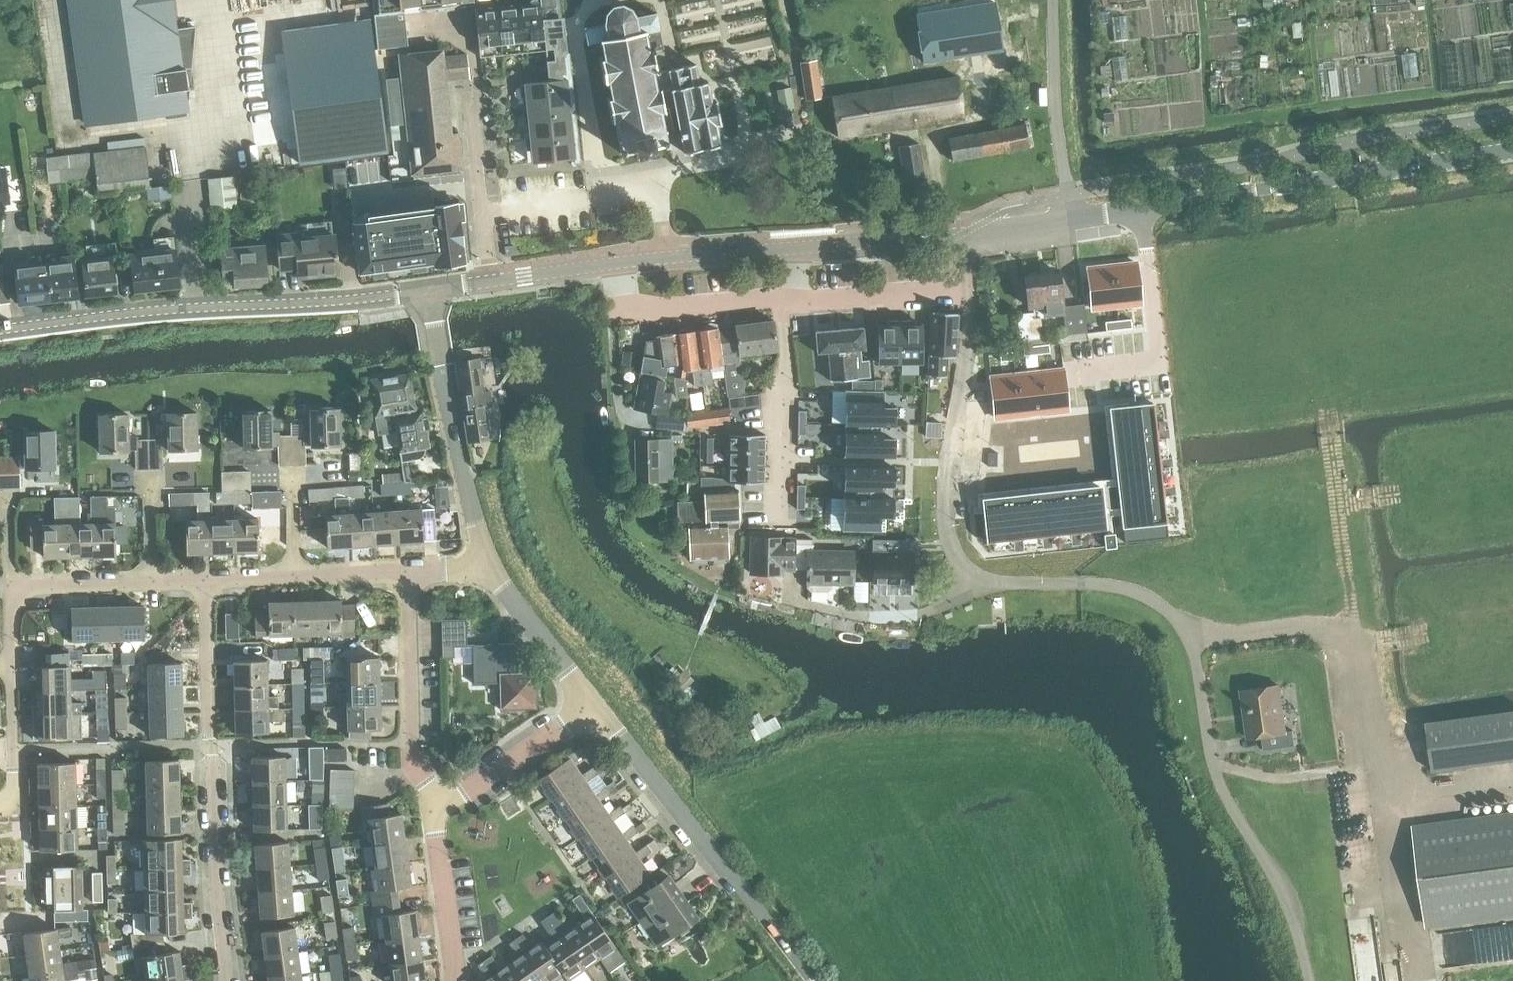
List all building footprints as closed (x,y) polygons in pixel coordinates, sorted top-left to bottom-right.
[(190,89),(186,68),(191,68),(195,24),(177,27),(173,0),(67,0),(84,125),(189,110),(186,89),(190,89)] [(420,5),(421,5),(420,0),(377,0),(378,13),(373,13),(376,36),(406,32),(404,7),(420,5)] [(421,5),(420,5),(421,10),(446,7),(446,2),(461,1),(461,3),(475,1),(475,0),(420,0),(421,5)] [(545,48),(541,8),(540,1),(519,4),(523,51),(545,49),(545,48)] [(654,72),(657,72),(653,49),(650,49),(647,32),(661,30),(657,12),(637,15),(631,7),(623,2),(612,4),(605,12),(604,23),(584,27),(587,43),(601,41),(604,58),(600,59),(605,83),(608,83),(611,97),(608,97),(612,122),(617,122),(622,149),(623,154),(627,153),(626,151),(636,149),(637,154),(641,153),(643,161),(653,159),(651,151),(655,150),(654,145),(665,143),(666,145),(670,144),(668,130),(677,128),(673,106),(665,108),(661,87),(657,88),(654,72)] [(995,2),(914,15),(920,64),(1002,50),(995,2)] [(519,4),(497,6),(502,53),(523,51),(519,4)] [(497,6),(475,8),(480,55),(502,53),(497,6)] [(562,16),(558,16),(557,6),(541,8),(545,48),(553,47),(554,59),(546,60),(548,74),(566,72),(564,51),(566,51),(562,16)] [(377,48),(408,45),(406,32),(376,36),(377,48)] [(373,38),(283,52),(300,163),(390,150),(373,38)] [(451,134),(445,80),(469,78),(466,53),(443,56),(442,49),(398,53),(401,77),(386,79),(391,124),(406,123),(411,174),(463,168),(459,133),(451,134)] [(808,99),(821,97),(816,61),(803,63),(808,99)] [(674,106),(673,106),(677,128),(682,152),(721,145),(717,124),(720,124),(715,99),(712,99),(708,80),(700,81),(696,63),(668,68),(671,86),(670,86),(674,106)] [(964,117),(957,75),(831,95),(838,137),(964,117)] [(567,78),(524,82),(527,109),(570,105),(567,78)] [(781,112),(795,109),(790,86),(776,89),(781,112)] [(527,109),(530,136),(572,131),(570,105),(527,109)] [(1028,147),(1024,122),(948,136),(953,161),(1028,147)] [(575,158),(572,131),(530,136),(532,162),(575,158)] [(924,175),(919,143),(899,146),(904,178),(924,175)] [(117,190),(146,187),(150,187),(146,147),(92,153),(92,152),(45,156),(48,183),(95,178),(97,193),(117,190)] [(345,166),(332,168),(334,187),(347,186),(345,166)] [(210,209),(238,206),(234,175),(207,178),(210,209)] [(170,184),(150,187),(146,187),(147,200),(172,197),(170,184)] [(8,190),(0,191),(0,203),(10,202),(8,190)] [(359,272),(371,270),(371,267),(384,266),(384,268),(397,266),(396,264),(411,262),(424,260),(425,263),(434,262),(435,265),(443,264),(443,262),(456,260),(456,263),(464,262),(457,201),(434,204),(435,212),(353,222),(355,240),(359,272)] [(337,272),(333,234),(295,238),(294,233),(275,235),(279,268),(297,266),(298,276),(322,274),(324,275),(332,275),(334,272),(337,272)] [(130,254),(133,290),(180,286),(175,239),(154,241),(155,251),(130,254)] [(267,283),(264,245),(220,249),(222,277),(233,277),(233,286),(267,283)] [(62,257),(63,260),(46,263),(48,284),(50,284),(52,299),(78,296),(73,255),(62,257)] [(82,260),(85,295),(115,291),(116,291),(114,272),(113,257),(106,257),(82,260)] [(19,303),(52,299),(50,284),(48,284),(46,263),(29,265),(28,261),(14,263),(19,303)] [(1141,303),(1137,262),(1112,265),(1117,305),(1141,303)] [(1117,305),(1112,265),(1087,268),(1092,308),(1117,305)] [(1086,337),(1086,331),(1090,330),(1086,302),(1063,305),(1059,270),(1023,274),(1027,307),(1041,306),(1042,316),(1063,313),(1065,333),(1042,336),(1040,316),(1033,317),(1033,311),(1016,313),(1020,345),(1043,343),(1086,337)] [(9,301),(6,280),(0,280),(0,302),(9,301)] [(956,312),(951,312),(950,308),(938,308),(936,311),(931,311),(930,331),(929,349),(927,375),(944,376),(946,356),(954,356),(956,312)] [(1132,327),(1131,318),(1118,319),(1119,329),(1132,327)] [(777,349),(773,319),(749,322),(747,320),(739,321),(737,324),(734,324),(735,327),(718,329),(723,369),(722,369),(726,395),(745,393),(740,361),(739,355),(777,349)] [(1119,329),(1118,319),(1105,321),(1106,330),(1119,329)] [(713,382),(711,371),(722,369),(723,369),(718,329),(717,327),(716,327),(716,323),(708,320),(702,325),(702,329),(696,330),(703,384),(713,382)] [(879,363),(900,363),(900,323),(898,323),(898,320),(888,320),(888,323),(878,323),(879,363)] [(901,323),(900,323),(900,363),(922,362),(922,349),(929,349),(930,331),(921,331),(921,323),(911,323),(911,320),(901,320),(901,323)] [(859,349),(865,348),(863,326),(814,330),(816,352),(827,351),(829,380),(858,377),(871,376),(870,360),(860,361),(859,349)] [(693,386),(703,384),(696,330),(689,330),(689,328),(683,327),(679,330),(679,332),(677,332),(681,363),(683,363),(684,370),(691,369),(693,386)] [(645,340),(643,355),(642,355),(640,371),(665,375),(667,365),(681,363),(677,332),(654,335),(655,339),(645,340)] [(1050,352),(1049,343),(1036,344),(1037,353),(1050,352)] [(1037,353),(1036,344),(1023,346),(1024,355),(1037,353)] [(639,352),(622,350),(620,366),(637,368),(639,352)] [(1013,359),(1013,351),(999,352),(1000,361),(1013,359)] [(479,358),(456,361),(467,441),(490,438),(486,407),(492,406),(490,391),(484,392),(479,358)] [(1068,407),(1062,367),(1038,370),(1043,410),(1068,407)] [(1043,410),(1038,370),(1013,374),(1018,414),(1043,410)] [(403,472),(402,472),(403,483),(410,482),(411,482),(416,482),(412,459),(418,458),(420,458),(422,456),(424,454),(425,451),(425,448),(428,447),(422,409),(415,410),(408,372),(391,375),(398,413),(393,414),(398,444),(400,452),(403,472)] [(1018,414),(1013,374),(989,377),(994,417),(1018,414)] [(384,446),(398,444),(393,414),(398,413),(391,375),(369,379),(379,434),(382,433),(384,446)] [(673,380),(675,395),(686,394),(684,378),(669,375),(668,380),(673,380)] [(634,407),(640,408),(667,413),(671,393),(663,391),(665,381),(640,377),(634,407)] [(874,389),(874,378),(853,378),(853,389),(874,389)] [(882,391),(882,379),(874,378),(874,389),(874,390),(882,391)] [(702,389),(691,390),(693,405),(704,404),(702,389)] [(845,390),(844,422),(880,423),(892,423),(893,406),(881,406),(881,391),(845,390)] [(760,404),(758,391),(745,393),(726,395),(728,405),(728,408),(760,404)] [(1172,465),(1171,456),(1167,456),(1159,457),(1157,438),(1165,437),(1169,437),(1168,427),(1164,427),(1156,428),(1154,409),(1154,403),(1129,406),(1110,408),(1119,484),(1121,507),(1122,513),(1125,542),(1168,537),(1166,515),(1164,495),(1172,494),(1176,494),(1175,484),(1171,485),(1163,486),(1161,467),(1168,466),(1172,465)] [(728,408),(728,405),(685,410),(687,425),(730,420),(728,408)] [(303,436),(290,436),(291,464),(305,464),(305,446),(310,446),(340,445),(339,407),(309,408),(309,431),(303,431),(303,436)] [(279,447),(279,465),(291,464),(290,436),(278,436),(278,432),(272,432),(271,409),(241,410),(242,448),(272,447),(279,447)] [(797,421),(805,421),(805,409),(797,409),(797,421)] [(160,439),(148,439),(149,469),(162,468),(162,450),(198,449),(197,411),(166,412),(167,435),(160,435),(160,439)] [(136,450),(136,469),(149,469),(148,439),(135,440),(135,436),(129,436),(128,413),(99,414),(100,452),(129,451),(129,450),(136,450)] [(926,420),(925,436),(938,437),(939,421),(926,420)] [(805,421),(797,421),(796,433),(804,433),(805,421)] [(880,437),(880,423),(844,422),(844,454),(892,455),(892,437),(880,437)] [(766,431),(730,429),(730,446),(766,447),(766,431)] [(18,458),(5,458),(6,487),(19,487),(19,468),(55,467),(54,430),(24,430),(24,453),(18,453),(18,458)] [(670,440),(636,441),(636,478),(658,478),(658,487),(669,487),(669,478),(670,478),(670,440)] [(729,461),(765,462),(766,447),(730,446),(729,461)] [(729,461),(729,478),(765,479),(765,462),(729,461)] [(879,483),(891,483),(891,465),(843,464),(843,496),(879,497),(879,483)] [(358,469),(348,469),(349,481),(358,480),(358,469)] [(222,472),(222,491),(222,492),(233,492),(250,491),(249,471),(222,472)] [(382,473),(383,483),(383,484),(395,483),(403,483),(402,472),(382,473)] [(687,479),(687,500),(702,500),(701,479),(687,479)] [(403,483),(395,483),(396,494),(411,493),(411,482),(410,482),(403,483)] [(383,483),(380,484),(381,495),(396,494),(395,483),(383,484),(383,483)] [(795,495),(803,495),(803,483),(795,483),(795,495)] [(362,485),(347,487),(348,497),(363,496),(362,485)] [(448,485),(434,486),(436,507),(450,506),(449,495),(448,485)] [(449,495),(450,506),(456,506),(451,485),(448,485),(449,495)] [(702,500),(687,500),(676,500),(677,524),(689,525),(690,558),(727,557),(726,528),(738,527),(738,521),(738,506),(738,503),(741,503),(740,486),(705,489),(706,499),(702,500)] [(1081,543),(1080,539),(1080,531),(1099,529),(1105,529),(1100,486),(983,498),(983,503),(984,512),(988,541),(993,541),(1013,539),(1014,551),(1024,550),(1023,546),(1022,538),(1041,536),(1042,544),(1042,548),(1052,547),(1052,542),(1051,535),(1070,533),(1071,544),(1081,543)] [(334,498),(336,514),(325,515),(325,529),(327,547),(351,545),(349,513),(350,513),(348,497),(347,487),(308,489),(309,500),(334,498)] [(216,503),(233,503),(233,492),(222,492),(222,491),(216,491),(216,503)] [(233,503),(252,502),(251,491),(250,491),(233,492),(233,503)] [(252,507),(280,507),(280,491),(251,491),(252,502),(252,507)] [(186,520),(186,552),(211,552),(210,519),(209,504),(208,492),(169,493),(169,505),(197,504),(197,520),(186,520)] [(90,496),(90,523),(90,556),(116,555),(114,505),(106,505),(105,495),(100,495),(90,496)] [(795,507),(803,507),(803,495),(795,495),(795,507)] [(43,547),(43,557),(66,556),(66,496),(53,496),(53,524),(43,524),(43,521),(29,521),(30,547),(43,547)] [(79,496),(66,496),(66,556),(90,556),(90,523),(79,523),(79,496)] [(879,497),(843,496),(842,528),(878,529),(878,514),(890,514),(891,497),(879,497)] [(421,509),(397,510),(399,542),(424,541),(421,509)] [(399,542),(397,510),(373,512),(375,544),(399,542)] [(373,512),(350,513),(349,513),(351,545),(375,544),(373,512)] [(325,529),(325,515),(311,516),(312,530),(325,529)] [(259,550),(258,518),(234,519),(235,551),(259,550)] [(234,519),(210,519),(211,552),(235,551),(234,519)] [(1114,532),(1112,532),(1105,533),(1103,533),(1105,546),(1115,545),(1114,532)] [(782,569),(794,569),(795,543),(785,543),(785,537),(751,536),(750,573),(782,573),(782,569)] [(874,538),(874,551),(873,581),(913,582),(914,552),(906,552),(906,539),(874,538)] [(813,544),(795,543),(794,569),(807,569),(807,582),(807,587),(810,590),(826,591),(829,588),(829,583),(852,583),(853,551),(813,550),(813,544)] [(854,597),(867,597),(868,578),(855,577),(854,597)] [(316,600),(292,601),(293,634),(317,634),(316,600)] [(340,605),(340,600),(316,600),(317,634),(341,633),(354,632),(354,604),(340,605)] [(255,612),(255,634),(293,634),(292,601),(268,601),(268,612),(255,612)] [(143,605),(119,606),(119,639),(144,638),(143,605)] [(72,640),(82,640),(95,639),(94,606),(71,607),(72,640)] [(119,606),(94,606),(95,639),(119,639),(119,606)] [(441,618),(442,628),(443,656),(453,656),(454,661),(473,661),(474,683),(499,682),(500,708),(536,707),(535,672),(514,672),(513,644),(466,645),(466,617),(441,618)] [(333,646),(317,647),(317,658),(321,658),(333,658),(333,646)] [(290,659),(295,659),(294,647),(278,648),(278,660),(290,659)] [(303,658),(313,658),(317,658),(317,647),(313,647),(303,647),(303,658)] [(82,649),(69,649),(70,664),(82,664),(82,652),(82,649)] [(142,651),(120,652),(120,663),(143,662),(142,651)] [(38,685),(70,684),(70,664),(69,652),(46,652),(46,666),(37,666),(38,674),(38,685)] [(82,652),(82,664),(96,664),(96,652),(82,652)] [(111,652),(96,652),(96,664),(111,664),(111,652)] [(344,657),(345,682),(380,680),(379,656),(344,657)] [(309,658),(310,683),(317,682),(321,682),(321,658),(317,658),(309,658)] [(267,659),(232,660),(233,685),(268,684),(267,659)] [(146,662),(147,686),(182,685),(181,662),(146,662)] [(290,667),(291,683),(303,683),(302,668),(290,667)] [(124,672),(114,673),(114,689),(126,688),(124,672)] [(95,674),(95,683),(106,683),(107,673),(95,674)] [(340,705),(346,705),(381,704),(380,680),(345,682),(345,693),(339,693),(340,705)] [(322,706),(321,682),(317,682),(310,683),(311,706),(322,706)] [(106,685),(106,683),(95,683),(96,707),(107,707),(106,685)] [(303,706),(303,683),(291,683),(292,707),(303,706)] [(38,685),(39,710),(81,709),(81,702),(71,702),(70,684),(38,685)] [(268,696),(268,684),(233,685),(234,708),(278,707),(277,695),(268,696)] [(183,710),(182,685),(147,686),(148,711),(183,710)] [(1285,731),(1278,685),(1241,690),(1247,737),(1261,735),(1263,749),(1295,744),(1293,730),(1285,731)] [(115,697),(115,712),(126,711),(126,697),(115,697)] [(382,728),(381,704),(346,705),(347,736),(372,738),(372,728),(382,728)] [(304,722),(303,706),(292,707),(292,722),(304,722)] [(311,721),(322,721),(322,706),(311,706),(311,721)] [(108,734),(107,707),(96,707),(96,734),(108,734)] [(283,719),(283,707),(278,707),(234,708),(235,733),(270,731),(269,720),(283,719)] [(81,709),(39,710),(39,721),(33,721),(33,738),(72,737),(82,737),(81,725),(81,709)] [(149,735),(183,734),(183,710),(148,711),(149,735)] [(1512,760),(1512,710),(1426,722),(1432,770),(1512,760)] [(127,727),(126,711),(115,712),(116,728),(127,727)] [(569,758),(537,779),(551,799),(595,769),(593,766),(581,774),(572,761),(584,753),(580,747),(567,755),(569,758)] [(323,760),(346,760),(346,748),(323,748),(323,760)] [(284,756),(251,756),(252,781),(285,780),(284,756)] [(179,759),(145,760),(146,785),(180,783),(179,759)] [(323,761),(309,762),(310,778),(323,778),(323,761)] [(37,777),(29,778),(29,785),(75,784),(75,762),(37,763),(37,777)] [(331,768),(330,781),(354,782),(354,770),(331,768)] [(96,769),(96,783),(105,783),(105,769),(96,769)] [(111,769),(112,785),(123,785),(122,769),(111,769)] [(597,773),(595,769),(551,799),(564,819),(608,789),(606,785),(594,793),(585,781),(597,773)] [(311,795),(323,796),(323,779),(312,779),(311,795)] [(252,781),(253,805),(286,804),(285,780),(252,781)] [(613,780),(606,785),(608,789),(616,784),(613,780)] [(330,781),(330,793),(353,794),(354,782),(330,781)] [(105,797),(105,783),(96,783),(96,797),(105,797)] [(146,785),(147,809),(180,808),(180,783),(146,785)] [(29,793),(38,793),(39,806),(76,805),(75,784),(29,785),(29,793)] [(124,809),(123,785),(112,785),(112,810),(124,809)] [(599,800),(611,792),(608,789),(564,819),(577,838),(622,808),(619,805),(607,813),(599,800)] [(353,807),(353,794),(330,793),(329,809),(353,807)] [(322,828),(322,803),(308,803),(309,828),(322,828)] [(360,806),(362,827),(368,826),(371,842),(404,837),(401,813),(387,815),(386,803),(360,806)] [(253,829),(287,829),(286,804),(253,805),(253,829)] [(30,821),(30,828),(77,827),(76,805),(39,806),(39,821),(30,821)] [(147,833),(181,832),(180,808),(147,809),(147,833)] [(624,811),(622,808),(577,838),(591,858),(635,827),(633,824),(621,832),(612,819),(624,811)] [(113,834),(125,834),(124,809),(112,810),(113,834)] [(106,812),(97,812),(97,826),(107,826),(106,812)] [(1512,913),(1512,814),(1414,827),(1427,925),(1512,913)] [(108,840),(107,826),(97,826),(98,840),(108,840)] [(40,850),(77,848),(77,827),(30,828),(30,836),(40,836),(40,850)] [(591,858),(604,877),(655,842),(653,839),(634,852),(626,839),(638,831),(635,827),(591,858)] [(328,832),(331,852),(343,850),(340,830),(328,832)] [(408,861),(404,837),(371,842),(374,866),(408,861)] [(140,867),(143,867),(143,868),(190,866),(190,859),(181,859),(180,845),(180,838),(143,839),(143,849),(140,849),(140,856),(140,867)] [(288,841),(254,844),(256,868),(289,865),(288,841)] [(639,858),(658,845),(655,842),(604,877),(617,896),(650,874),(639,858)] [(104,858),(104,846),(84,845),(84,857),(104,858)] [(313,848),(315,863),(327,863),(324,846),(313,848)] [(346,869),(345,862),(343,850),(331,852),(333,863),(334,871),(346,869)] [(106,855),(106,869),(116,869),(115,854),(106,855)] [(378,889),(370,891),(371,903),(399,899),(397,887),(411,885),(408,861),(374,866),(378,889)] [(329,878),(327,863),(315,863),(317,879),(329,878)] [(43,867),(44,889),(82,887),(81,865),(43,867)] [(291,889),(289,865),(256,868),(258,892),(291,889)] [(190,874),(190,866),(143,868),(144,889),(182,888),(181,874),(190,874)] [(116,883),(116,869),(106,869),(107,883),(116,883)] [(91,872),(92,887),(102,887),(102,872),(91,872)] [(668,875),(627,903),(639,920),(680,892),(668,875)] [(348,895),(346,878),(335,879),(338,897),(348,895)] [(52,910),(82,909),(82,887),(44,889),(45,911),(52,910)] [(92,887),(92,901),(103,901),(102,887),(92,887)] [(191,902),(182,902),(182,888),(144,889),(145,911),(191,910),(191,902)] [(260,916),(293,914),(291,889),(258,892),(260,916)] [(697,917),(680,892),(639,920),(656,945),(697,917)] [(320,896),(322,917),(334,915),(334,910),(331,894),(320,896)] [(571,899),(585,919),(577,925),(601,959),(600,959),(609,972),(625,960),(616,947),(592,914),(578,894),(571,899)] [(117,912),(116,898),(107,898),(107,907),(107,912),(117,912)] [(401,911),(399,899),(371,903),(373,915),(381,914),(384,938),(418,933),(418,932),(421,931),(420,920),(416,920),(414,909),(401,911)] [(88,920),(88,909),(82,909),(52,910),(53,921),(88,920)] [(192,917),(191,910),(145,911),(132,911),(132,933),(130,934),(132,947),(164,942),(162,932),(183,931),(183,917),(192,917)] [(554,911),(547,916),(558,932),(566,927),(554,911)] [(338,936),(335,920),(334,915),(322,917),(323,922),(326,938),(338,936)] [(551,938),(558,932),(547,916),(539,921),(551,938)] [(1487,958),(1512,955),(1512,921),(1464,926),(1466,949),(1486,947),(1487,958)] [(585,970),(600,959),(601,959),(577,925),(568,931),(561,936),(585,970)] [(32,931),(23,933),(26,954),(59,949),(57,936),(72,934),(70,926),(56,928),(32,931)] [(294,926),(261,930),(264,954),(297,950),(294,926)] [(341,928),(342,936),(354,934),(353,926),(341,928)] [(388,962),(421,957),(418,933),(384,938),(388,962)] [(522,948),(529,943),(522,933),(515,938),(522,948)] [(358,957),(354,934),(342,936),(346,959),(358,957)] [(553,941),(545,947),(564,974),(563,975),(567,980),(568,980),(585,970),(561,936),(553,941)] [(98,938),(99,942),(100,951),(110,950),(108,941),(108,937),(98,938)] [(516,952),(522,948),(515,938),(509,942),(516,952)] [(525,952),(546,980),(554,980),(563,975),(564,974),(545,947),(541,941),(532,947),(525,952)] [(133,957),(141,956),(144,977),(191,971),(190,963),(181,964),(179,950),(165,952),(164,942),(132,947),(133,957)] [(61,962),(59,949),(26,954),(30,976),(77,969),(75,960),(61,962)] [(111,964),(110,950),(100,951),(102,965),(111,964)] [(264,954),(267,978),(301,974),(297,950),(264,954)] [(519,957),(510,963),(522,980),(546,980),(525,952),(519,957)] [(328,954),(330,969),(341,968),(339,953),(328,954)] [(491,955),(484,960),(491,970),(498,965),(491,955)] [(421,957),(388,962),(390,980),(425,980),(421,957)] [(484,974),(491,970),(484,960),(477,964),(484,974)] [(494,974),(499,980),(522,980),(510,963),(501,969),(494,974)] [(341,968),(330,969),(332,980),(343,980),(341,968)] [(78,978),(77,969),(30,976),(30,980),(63,980),(78,978)] [(191,971),(144,977),(145,980),(183,980),(183,979),(192,978),(191,971)]
